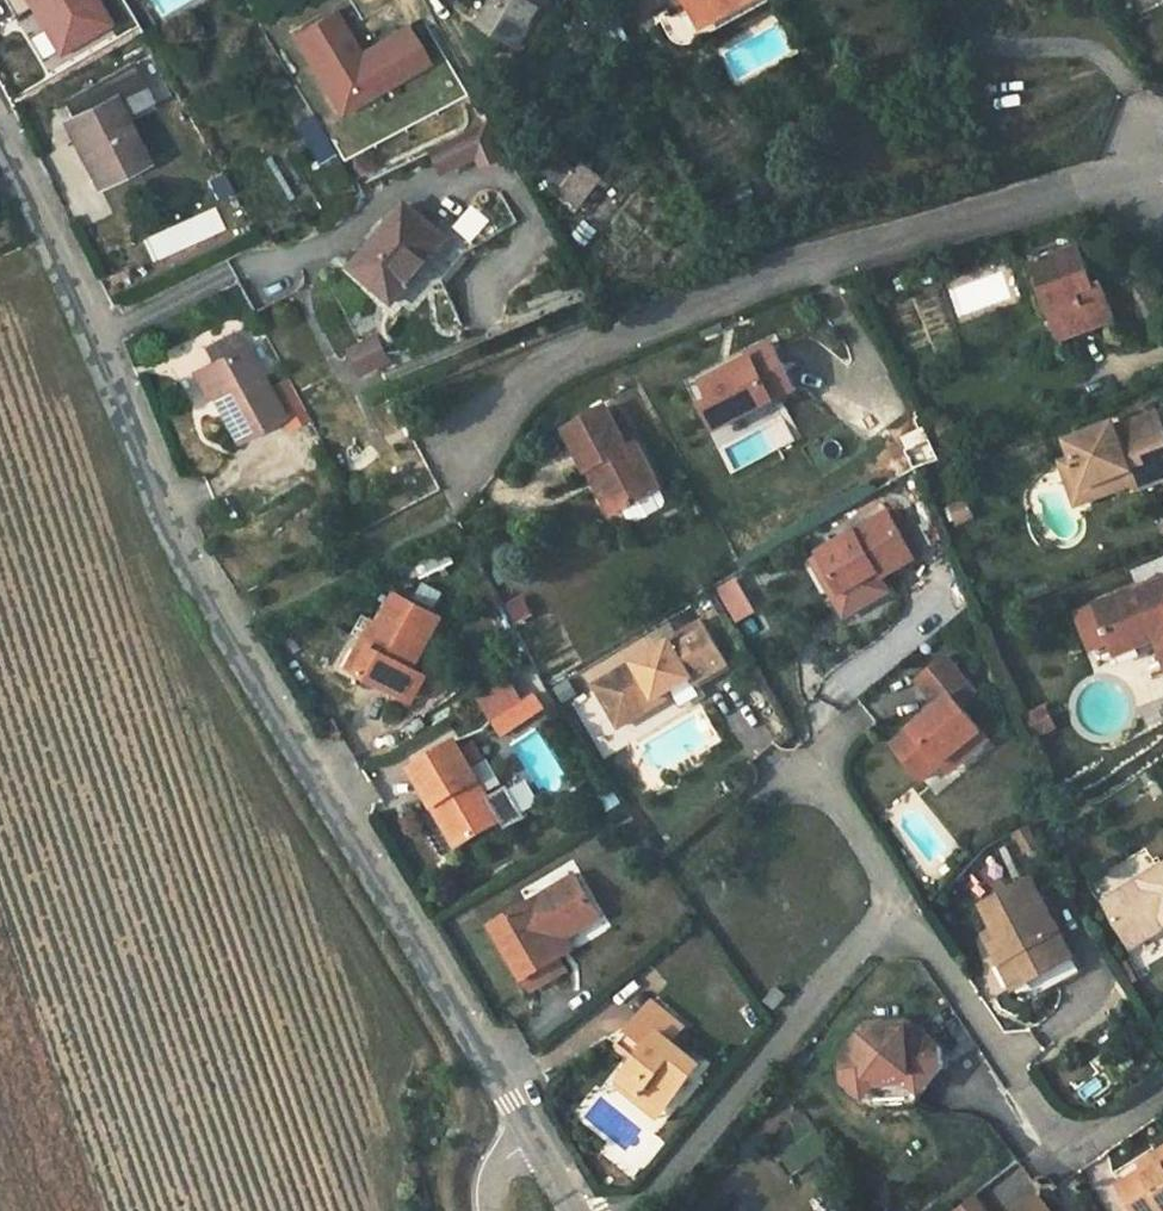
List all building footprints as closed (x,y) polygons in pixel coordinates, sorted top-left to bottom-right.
[(31,5),(58,50),(112,16),(102,0),(6,0),(15,15),(31,5)] [(521,48),(549,0),(497,0),(483,24),(521,48)] [(663,21),(672,39),(679,44),(684,46),(691,46),(697,44),(713,34),(709,27),(756,0),(696,0),(698,4),(663,21)] [(295,35),(339,111),(429,59),(409,26),(358,55),(334,13),(295,35)] [(88,86),(93,98),(115,89),(125,113),(149,103),(135,67),(88,86)] [(144,162),(114,101),(65,125),(95,186),(144,162)] [(334,152),(314,116),(298,125),(319,161),(334,152)] [(469,134),(448,144),(458,165),(479,155),(482,162),(500,154),(487,123),(468,132),(469,134)] [(579,208),(602,176),(583,163),(577,172),(569,166),(556,186),(563,190),(560,194),(579,208)] [(222,175),(208,182),(218,201),(232,194),(222,175)] [(397,303),(427,266),(421,261),(442,236),(406,207),(355,267),(397,303)] [(421,261),(427,266),(444,280),(466,256),(442,236),(421,261)] [(1033,264),(1053,314),(1062,311),(1072,336),(1115,320),(1102,283),(1094,287),(1079,248),(1033,264)] [(909,349),(951,335),(938,294),(895,308),(909,349)] [(1062,311),(1053,314),(1062,340),(1072,336),(1062,311)] [(378,342),(357,353),(367,372),(388,361),(378,342)] [(706,382),(708,386),(715,400),(707,404),(703,406),(715,428),(744,412),(745,416),(767,404),(792,390),(769,343),(754,351),(756,357),(706,382)] [(199,373),(235,441),(281,417),(246,349),(199,373)] [(699,390),(707,404),(715,400),(708,386),(699,390)] [(744,412),(715,428),(722,440),(772,414),(767,404),(745,416),(744,412)] [(566,430),(589,473),(598,467),(619,505),(622,511),(623,511),(629,521),(634,524),(640,522),(662,510),(666,506),(666,500),(636,444),(629,449),(607,408),(566,430)] [(1074,458),(1087,489),(1131,473),(1137,485),(1139,492),(1162,482),(1162,425),(1159,414),(1118,429),(1116,424),(1067,442),(1074,458)] [(1087,489),(1074,458),(1061,463),(1078,507),(1137,485),(1131,473),(1087,489)] [(598,467),(589,473),(608,511),(619,505),(598,467)] [(945,506),(954,527),(974,518),(965,497),(945,506)] [(842,593),(835,597),(847,616),(890,590),(883,578),(917,558),(890,512),(820,553),(842,593)] [(714,586),(735,624),(755,613),(735,575),(714,586)] [(1114,648),(1155,632),(1158,638),(1162,651),(1162,581),(1141,590),(1140,588),(1077,613),(1092,651),(1112,643),(1114,648)] [(373,648),(360,674),(407,700),(421,674),(415,670),(406,665),(412,652),(422,657),(443,620),(397,594),(381,625),(369,645),(373,648)] [(349,668),(360,674),(373,648),(369,645),(381,625),(374,621),(349,668)] [(729,665),(708,630),(676,648),(672,641),(596,685),(613,716),(652,694),(655,700),(670,692),(692,678),(695,683),(729,665)] [(1155,632),(1114,648),(1116,655),(1158,638),(1155,632)] [(415,670),(422,657),(412,652),(406,665),(415,670)] [(945,656),(918,679),(939,706),(893,745),(923,780),(944,763),(961,748),(969,757),(991,739),(963,705),(976,693),(945,656)] [(520,697),(541,689),(533,669),(512,677),(520,697)] [(428,677),(421,674),(407,700),(414,703),(428,677)] [(652,694),(613,716),(620,728),(673,697),(670,692),(655,700),(652,694)] [(525,701),(495,721),(504,735),(534,714),(525,701)] [(1044,707),(1025,716),(1035,737),(1054,728),(1044,707)] [(411,769),(435,808),(446,801),(451,811),(445,814),(464,844),(504,820),(472,765),(483,759),(474,743),(462,750),(458,742),(411,769)] [(961,748),(944,763),(952,771),(969,757),(961,748)] [(446,801),(435,808),(458,848),(464,844),(445,814),(451,811),(446,801)] [(1160,931),(1157,924),(1162,921),(1162,866),(1104,903),(1133,949),(1160,931)] [(567,969),(561,959),(550,941),(598,911),(577,875),(493,927),(533,991),(567,969)] [(984,904),(997,929),(1002,939),(992,945),(1002,964),(1017,956),(1031,981),(1074,957),(1032,879),(984,904)] [(602,918),(598,911),(550,941),(561,959),(574,950),(568,939),(602,918)] [(987,934),(992,945),(1002,939),(997,929),(987,934)] [(1002,964),(1016,989),(1031,981),(1017,956),(1002,964)] [(779,987),(768,1001),(778,1009),(789,996),(779,987)] [(653,1002),(628,1033),(647,1048),(639,1060),(623,1079),(644,1095),(647,1091),(667,1108),(701,1065),(671,1041),(682,1026),(653,1002)] [(871,1106),(914,1101),(942,1067),(939,1047),(909,1022),(885,1025),(886,1032),(859,1034),(840,1057),(843,1084),(871,1106)] [(886,1032),(885,1025),(865,1027),(859,1034),(886,1032)] [(619,1044),(639,1060),(647,1048),(628,1033),(619,1044)] [(660,1116),(667,1108),(647,1091),(644,1095),(623,1079),(619,1084),(660,1116)] [(1119,1185),(1136,1210),(1162,1210),(1162,1157),(1119,1185)] [(1019,1210),(1051,1210),(1038,1195),(1019,1210)]
